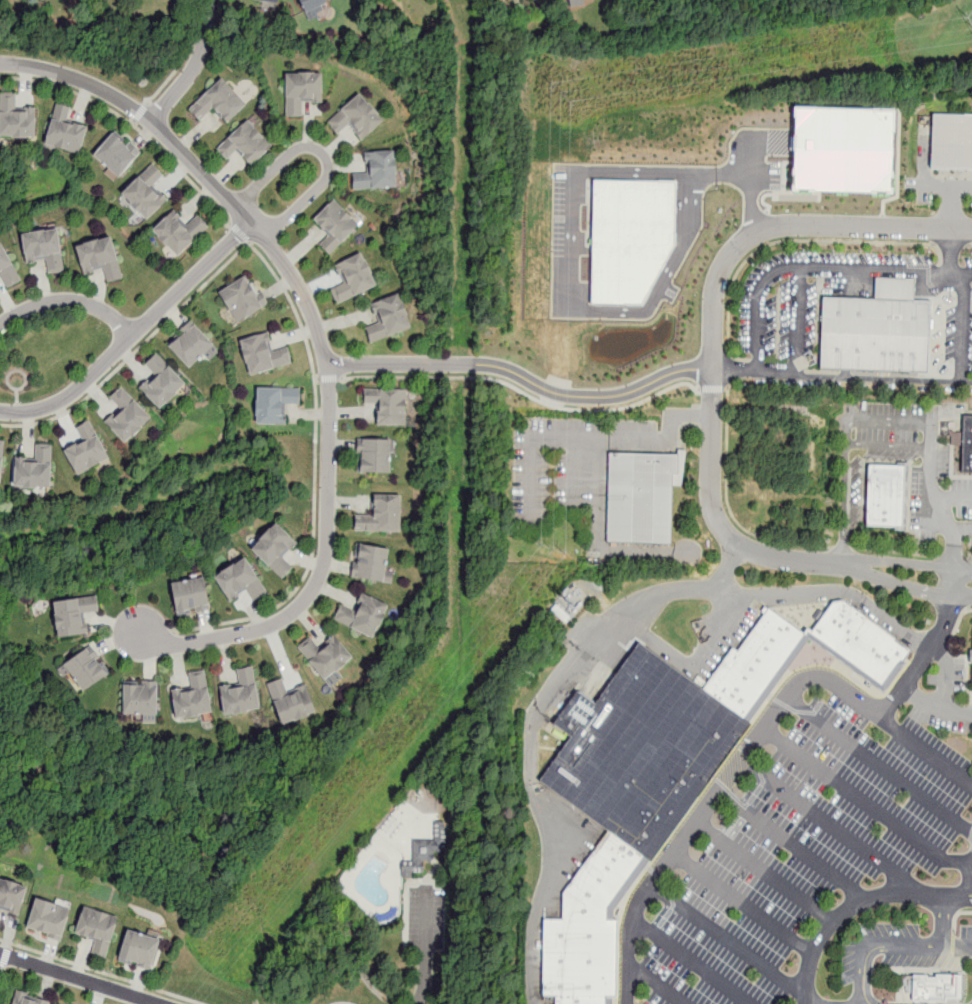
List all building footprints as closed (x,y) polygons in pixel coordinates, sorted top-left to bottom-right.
[(307,21),(297,0),(325,0),(326,2),(322,5),(324,9),(317,12),(319,16),(307,21)] [(322,103),(322,73),(285,73),(285,117),(303,117),(303,103),(322,103)] [(222,78),(189,109),(200,121),(213,109),(227,124),(247,105),(222,78)] [(35,138),(36,107),(17,107),(18,92),(0,92),(0,137),(35,138)] [(359,94),(327,122),(338,135),(348,127),(361,141),(384,122),(359,94)] [(71,107),(55,104),(46,147),(81,154),(87,127),(68,123),(71,107)] [(893,109),(795,106),(793,189),(891,192),(893,109)] [(932,113),(971,114),(971,168),(931,167),(932,113)] [(217,149),(228,161),(237,152),(251,167),(272,147),(247,121),(217,149)] [(93,155),(117,178),(140,154),(116,131),(93,155)] [(397,188),(396,151),(363,152),(364,172),(352,173),(352,190),(397,188)] [(121,194),(145,221),(168,201),(155,186),(164,177),(153,165),(121,194)] [(676,180),(593,179),(591,303),(643,304),(675,244),(676,180)] [(327,235),(318,244),(330,255),(360,225),(334,198),(312,220),(327,235)] [(152,232),(177,259),(209,228),(197,216),(187,226),(173,212),(152,232)] [(59,229),(21,235),(25,263),(45,261),(47,275),(64,273),(59,229)] [(77,246),(83,275),(104,271),(107,282),(122,279),(113,238),(77,246)] [(1,277),(7,287),(21,280),(2,241),(0,242),(0,278),(1,277)] [(363,253),(334,265),(342,285),(331,289),(337,304),(377,287),(363,253)] [(217,292),(237,324),(268,306),(249,273),(217,292)] [(400,294),(371,303),(378,324),(365,328),(370,343),(411,330),(400,294)] [(820,299),(927,303),(924,375),(817,371),(820,299)] [(165,343),(190,368),(214,343),(190,319),(165,343)] [(239,339),(248,375),(292,364),(288,347),(275,350),(270,331),(239,339)] [(138,387),(161,409),(187,382),(156,351),(143,364),(151,373),(138,387)] [(152,417),(122,385),(108,399),(117,408),(104,420),(125,442),(152,417)] [(256,387),(255,424),(286,425),(287,405),(300,405),(300,388),(256,387)] [(376,405),(376,426),(405,426),(405,390),(363,390),(363,405),(376,405)] [(961,418),(971,418),(971,475),(960,475),(961,418)] [(76,475),(110,460),(91,419),(73,427),(79,440),(63,448),(76,475)] [(356,472),(390,473),(390,439),(356,439),(356,472)] [(52,444),(34,445),(34,457),(14,457),(15,490),(52,490),(52,444)] [(605,456),(675,457),(675,476),(669,476),(668,546),(603,545),(605,456)] [(866,467),(902,469),(900,529),(864,528),(866,467)] [(355,530),(400,530),(400,493),(374,493),(374,513),(355,513),(355,530)] [(250,548),(280,580),(293,567),(284,557),(297,545),(277,523),(250,548)] [(385,570),(389,547),(356,542),(350,577),(391,584),(393,572),(385,570)] [(247,592),(253,602),(268,593),(245,557),(214,577),(230,603),(247,592)] [(171,583),(175,615),(210,611),(206,579),(171,583)] [(332,620),(373,639),(389,605),(360,592),(353,607),(341,602),(332,620)] [(99,614),(97,596),(53,600),(56,636),(88,634),(86,615),(99,614)] [(807,633),(881,687),(908,650),(834,596),(807,633)] [(801,633),(767,609),(706,693),(740,718),(801,633)] [(324,681),(353,657),(332,632),(319,643),(311,634),(296,647),(324,681)] [(746,722),(740,718),(706,693),(637,643),(537,779),(605,831),(645,860),(746,722)] [(109,674),(90,646),(62,664),(81,693),(109,674)] [(253,668),(234,670),(236,684),(219,686),(223,715),(259,710),(253,668)] [(206,673),(188,675),(189,688),(169,690),(171,718),(208,715),(206,673)] [(316,713),(306,682),(287,688),(284,677),(267,683),(281,725),(316,713)] [(123,683),(123,715),(158,715),(158,683),(123,683)] [(412,840),(413,861),(402,862),(402,875),(424,874),(423,862),(433,861),(433,853),(445,852),(444,825),(434,826),(435,839),(412,840)] [(560,894),(559,921),(540,920),(539,997),(552,997),(552,1003),(609,1003),(610,911),(645,860),(605,831),(560,894)] [(0,878),(0,911),(19,917),(27,886),(0,878)] [(26,930),(61,940),(72,904),(36,894),(26,930)] [(118,918),(84,906),(75,933),(96,941),(92,952),(104,957),(118,918)] [(151,970),(159,939),(125,931),(118,962),(151,970)] [(909,1001),(943,1002),(943,999),(957,999),(958,977),(910,976),(909,1001)] [(15,991),(12,1003),(48,1003),(49,1000),(15,991)]
